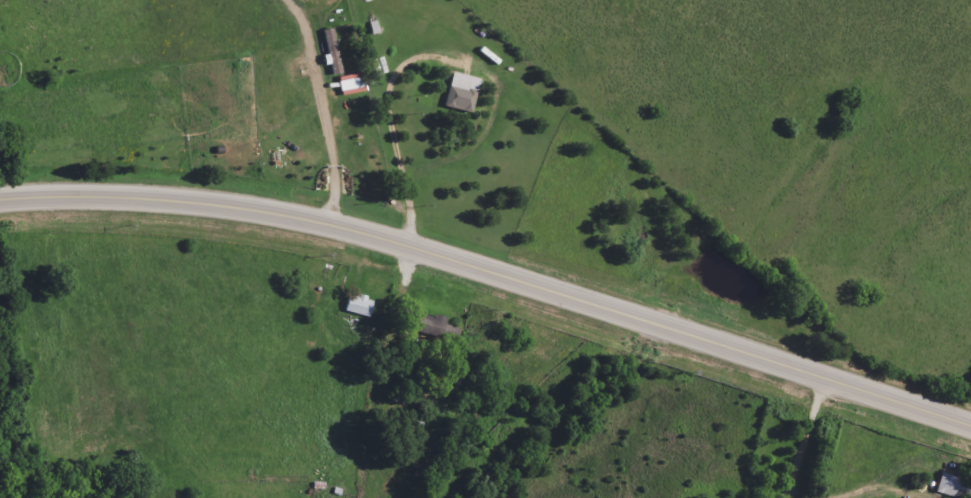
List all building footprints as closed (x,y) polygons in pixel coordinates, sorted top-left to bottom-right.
[(327,66),(332,64),(334,75),(344,73),(333,29),(325,31),(330,55),(324,56),(327,66)] [(446,106),(472,114),(481,79),(455,72),(446,106)] [(366,93),(364,74),(339,76),(342,95),(366,93)] [(346,311),(370,317),(375,300),(351,294),(346,311)] [(447,326),(448,318),(421,313),(418,330),(453,336),(454,326),(447,326)] [(942,476),(938,495),(954,497),(970,497),(970,482),(942,476)]
